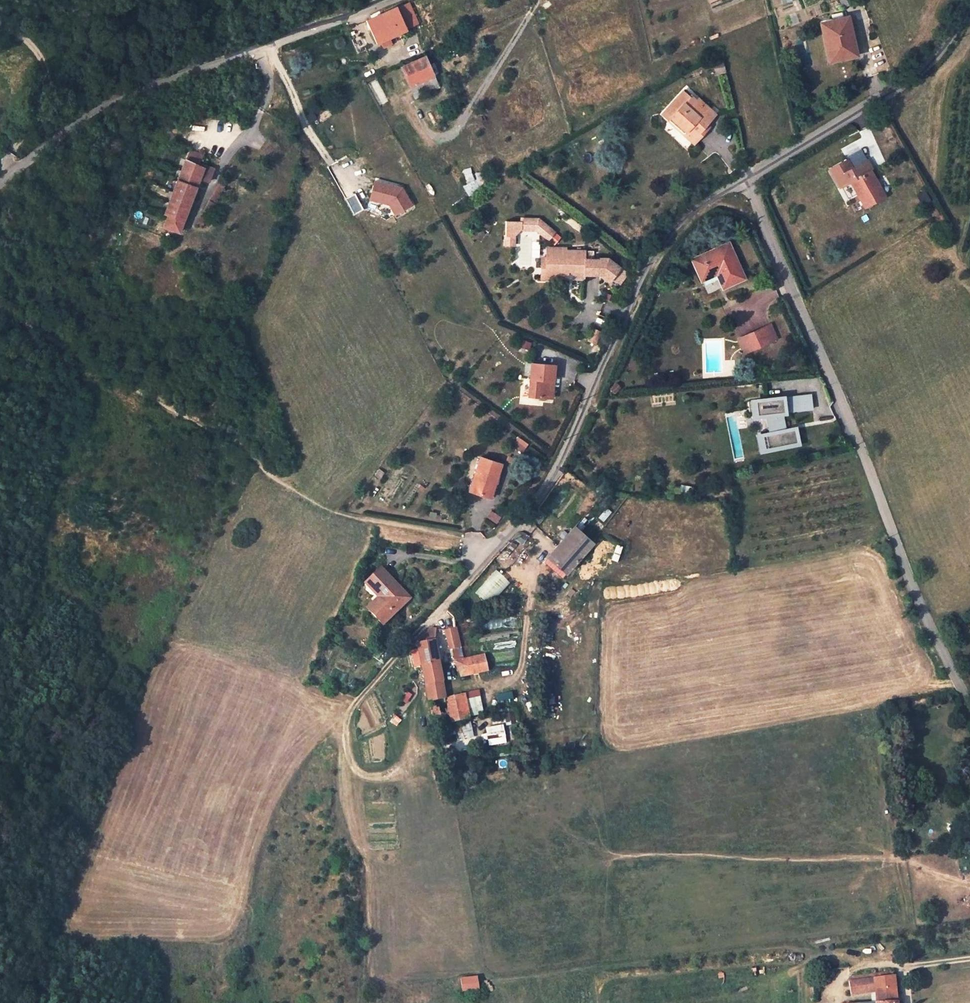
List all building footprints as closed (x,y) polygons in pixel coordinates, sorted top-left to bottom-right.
[(367,20),(378,44),(407,30),(396,7),(380,14),(367,20)] [(846,20),(824,25),(832,59),(854,53),(846,20)] [(401,67),(405,75),(410,87),(434,76),(425,57),(401,67)] [(722,61),(714,63),(716,74),(725,72),(722,61)] [(410,87),(415,98),(439,87),(434,76),(410,87)] [(691,97),(685,91),(663,114),(670,121),(673,118),(687,131),(692,127),(702,136),(711,127),(708,124),(716,114),(700,99),(698,100),(693,96),(691,97)] [(684,135),(687,131),(673,118),(670,121),(684,135)] [(695,143),(702,136),(692,127),(687,131),(684,135),(695,143)] [(177,183),(165,213),(168,215),(183,220),(199,178),(203,168),(200,167),(185,160),(177,183)] [(867,162),(852,170),(857,178),(851,182),(865,208),(884,197),(870,172),(872,171),(867,162)] [(199,178),(209,181),(214,169),(201,164),(200,167),(203,168),(199,178)] [(467,194),(479,186),(467,168),(463,171),(470,182),(463,187),(467,194)] [(396,215),(413,205),(402,188),(375,181),(370,199),(390,204),(396,215)] [(203,226),(225,186),(219,183),(197,223),(203,226)] [(183,220),(168,215),(164,226),(179,232),(183,220)] [(537,229),(539,218),(521,217),(521,220),(506,220),(505,244),(514,244),(515,235),(521,228),(537,229)] [(537,229),(543,234),(549,226),(539,218),(537,229)] [(554,231),(549,226),(543,234),(548,238),(554,231)] [(745,278),(729,244),(693,259),(702,280),(719,273),(725,287),(745,278)] [(600,258),(599,259),(585,258),(585,250),(566,249),(567,247),(547,246),(547,256),(542,256),(541,278),(555,278),(555,273),(568,273),(568,268),(573,268),(573,270),(584,270),(584,274),(599,274),(599,275),(601,275),(609,281),(620,267),(608,258),(600,258)] [(602,331),(607,319),(599,315),(594,327),(602,331)] [(771,324),(748,334),(749,335),(754,348),(755,349),(778,338),(771,324)] [(749,335),(740,339),(746,352),(754,348),(749,335)] [(529,393),(550,395),(551,378),(554,379),(555,362),(532,361),(529,393)] [(813,408),(812,394),(784,397),(751,401),(752,416),(770,414),(772,434),(763,435),(766,449),(799,442),(796,429),(785,431),(783,413),(786,412),(785,411),(813,408)] [(502,464),(482,457),(470,492),(488,498),(489,496),(494,497),(501,477),(498,476),(502,464)] [(574,529),(544,563),(562,578),(592,544),(574,529)] [(380,569),(365,583),(379,598),(383,602),(372,613),(383,624),(409,599),(380,569)] [(495,570),(473,591),(485,604),(507,582),(495,570)] [(368,608),(372,613),(383,602),(379,598),(368,608)] [(506,618),(506,627),(514,626),(514,618),(506,618)] [(450,630),(452,638),(459,636),(458,628),(450,630)] [(434,642),(437,641),(435,630),(431,630),(428,630),(416,642),(417,646),(434,642)] [(453,645),(459,644),(461,644),(459,636),(452,638),(453,645)] [(434,642),(417,646),(433,728),(451,724),(446,702),(434,642)] [(464,660),(455,662),(461,677),(488,671),(485,656),(465,662),(464,660)] [(478,689),(467,690),(468,713),(480,713),(478,689)] [(464,699),(446,702),(451,724),(469,720),(464,699)] [(471,736),(467,720),(453,724),(456,740),(471,736)] [(483,726),(485,745),(504,743),(502,724),(483,726)] [(894,975),(892,970),(850,975),(849,981),(851,994),(875,991),(876,1002),(897,1002),(894,975)] [(477,977),(461,980),(462,992),(478,989),(477,977)]
